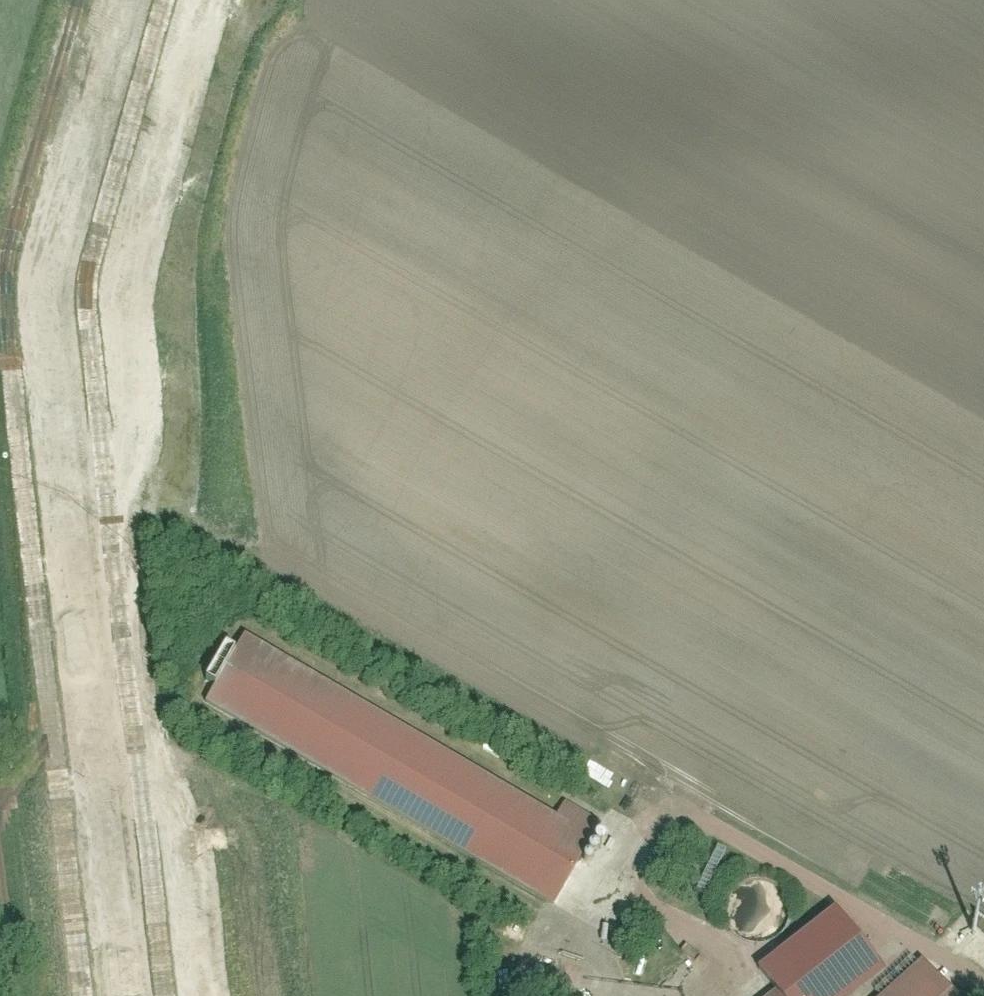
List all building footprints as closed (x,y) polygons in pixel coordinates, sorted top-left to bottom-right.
[(246,639),(207,706),(557,908),(596,841),(246,639)] [(837,902),(760,963),(777,987),(785,995),(849,995),(888,965),(837,902)] [(884,995),(955,995),(922,961),(884,995)] [(777,987),(765,995),(785,995),(777,987)]
